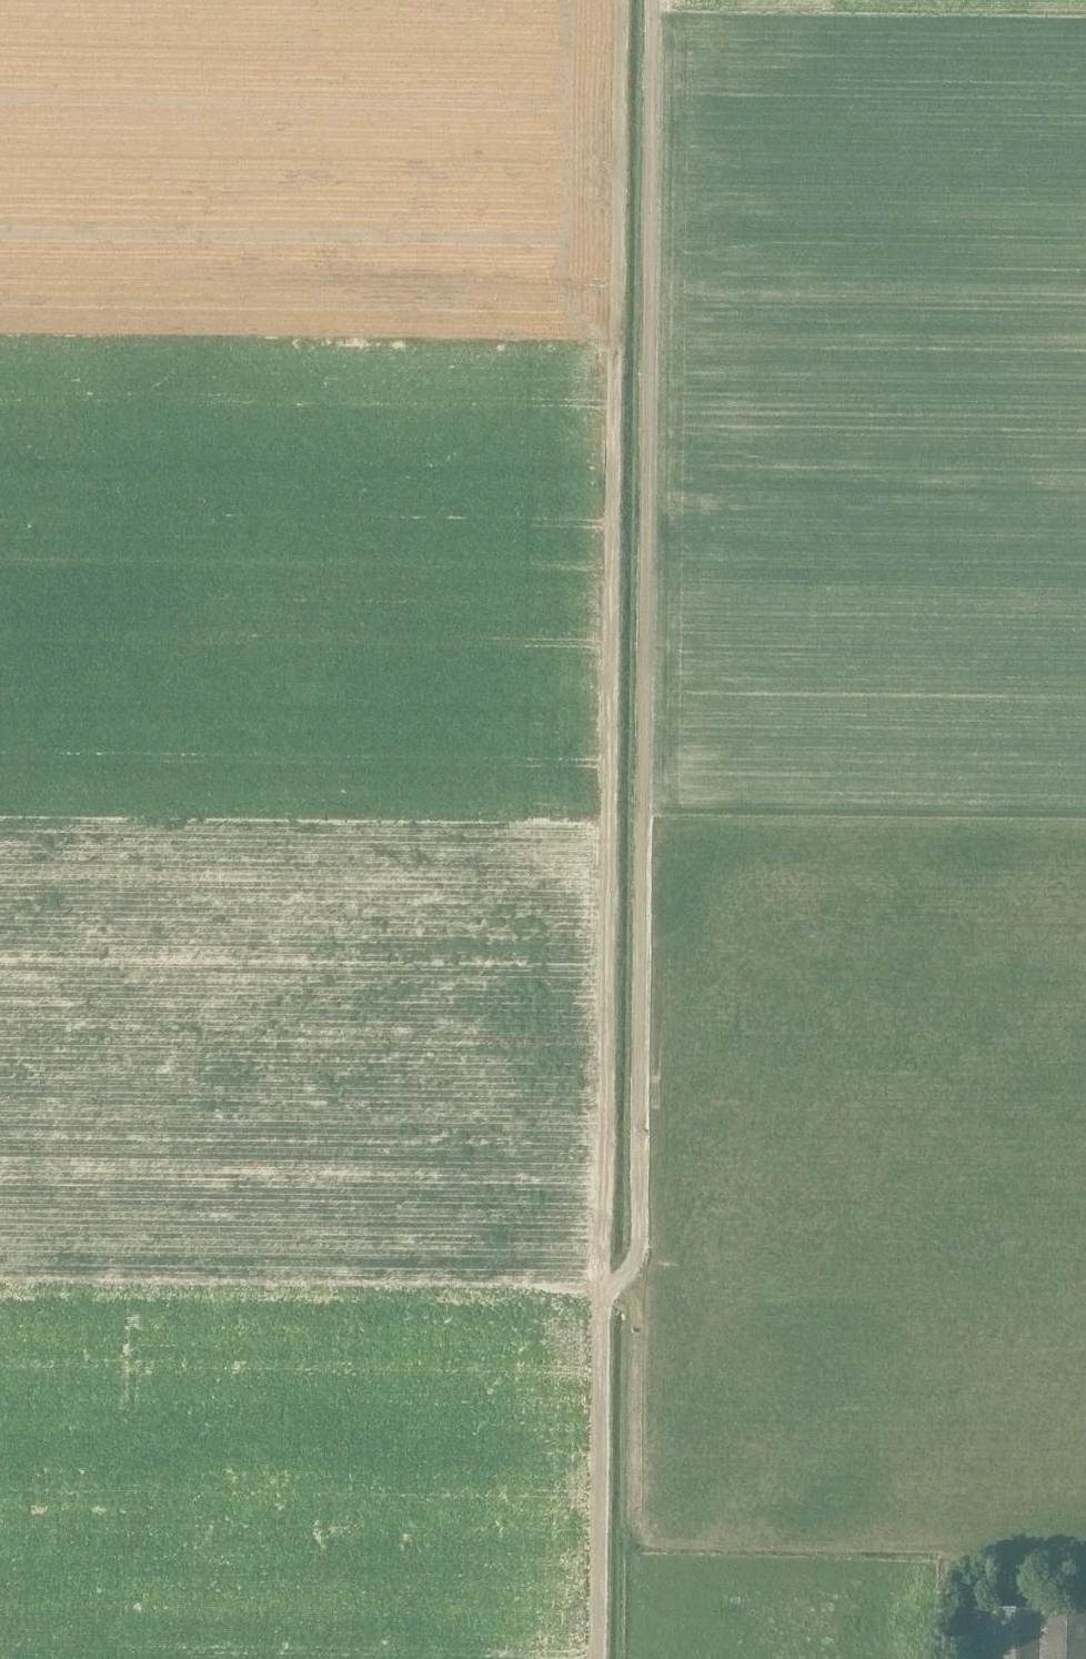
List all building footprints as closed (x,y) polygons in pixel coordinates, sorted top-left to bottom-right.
[(1041,1608),(1040,1606),(994,1606),(993,1658),(1041,1658),(1041,1608)] [(1041,1658),(1085,1658),(1085,1608),(1041,1608),(1041,1658)]
